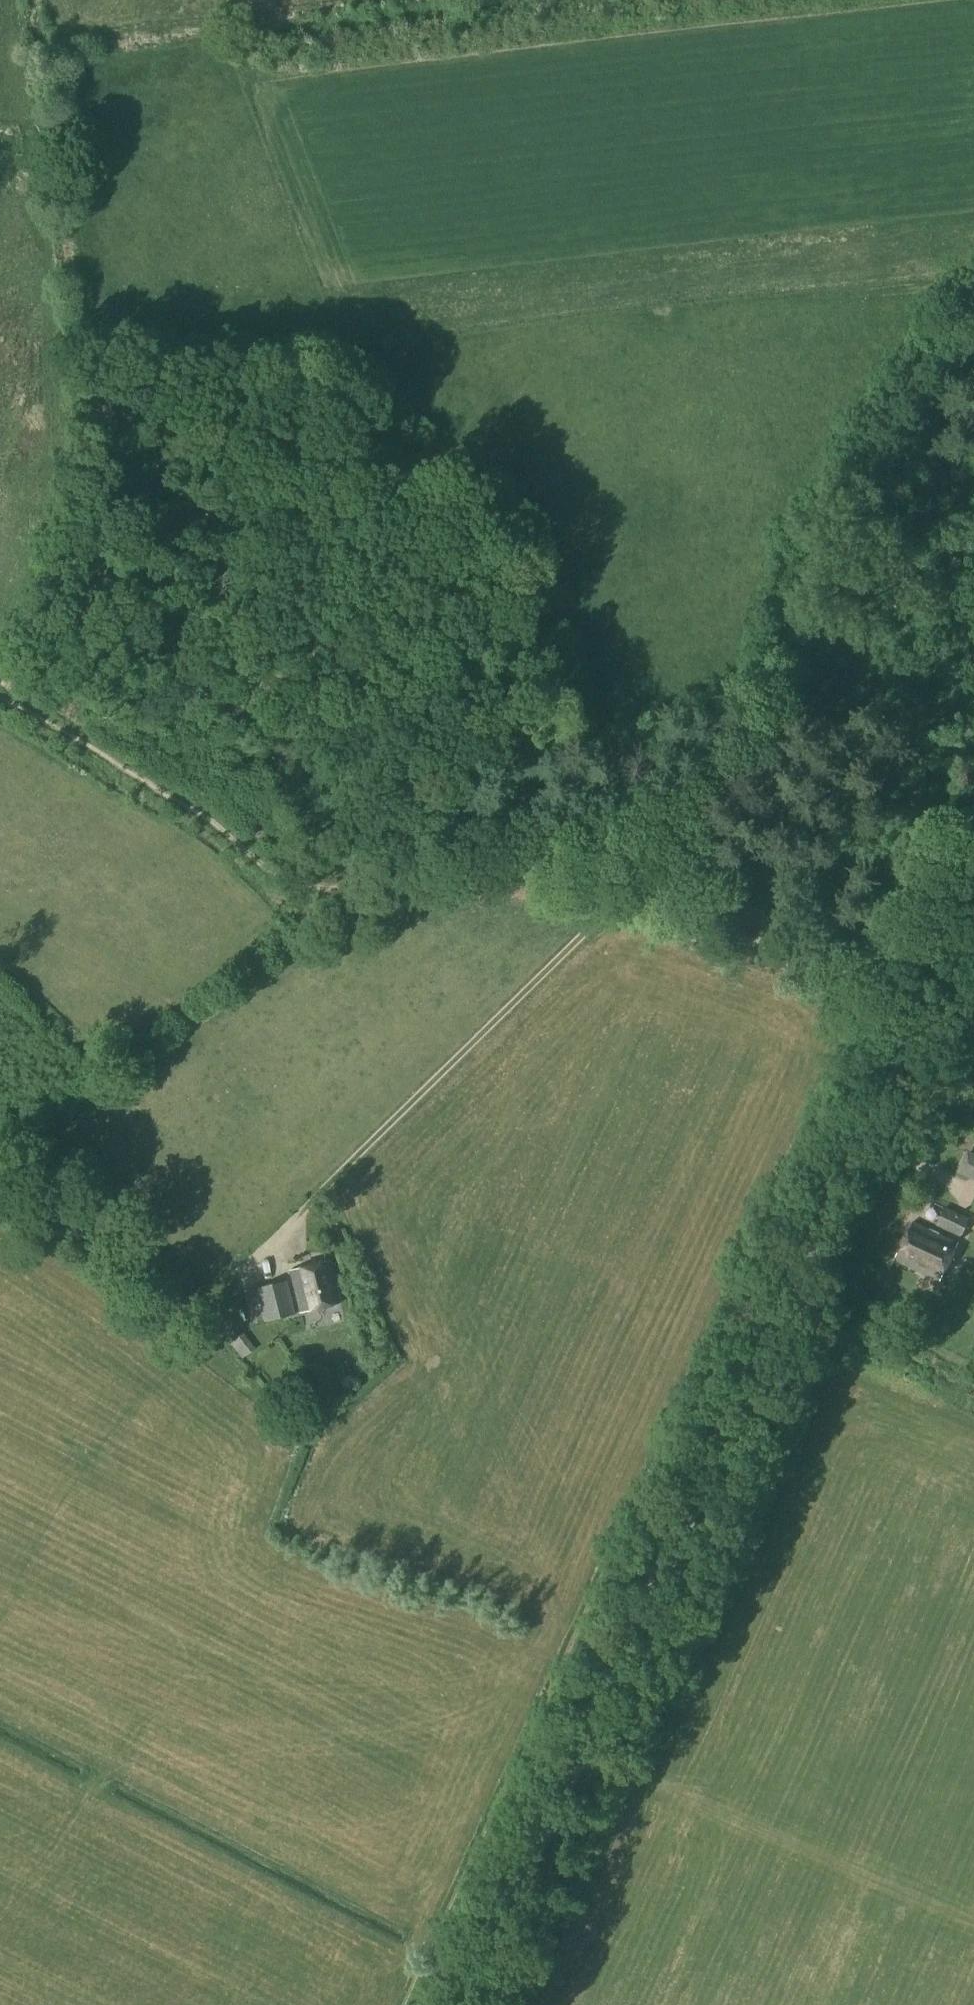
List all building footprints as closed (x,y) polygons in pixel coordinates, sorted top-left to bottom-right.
[(967,1151),(956,1172),(973,1182),(973,1154),(967,1151)] [(960,1237),(968,1219),(943,1207),(935,1225),(960,1237)] [(940,1282),(958,1243),(913,1222),(894,1261),(940,1282)] [(300,1314),(341,1303),(330,1261),(289,1271),(300,1314)] [(250,1325),(293,1314),(284,1281),(242,1292),(250,1325)] [(254,1349),(242,1333),(228,1343),(241,1359),(254,1349)]
